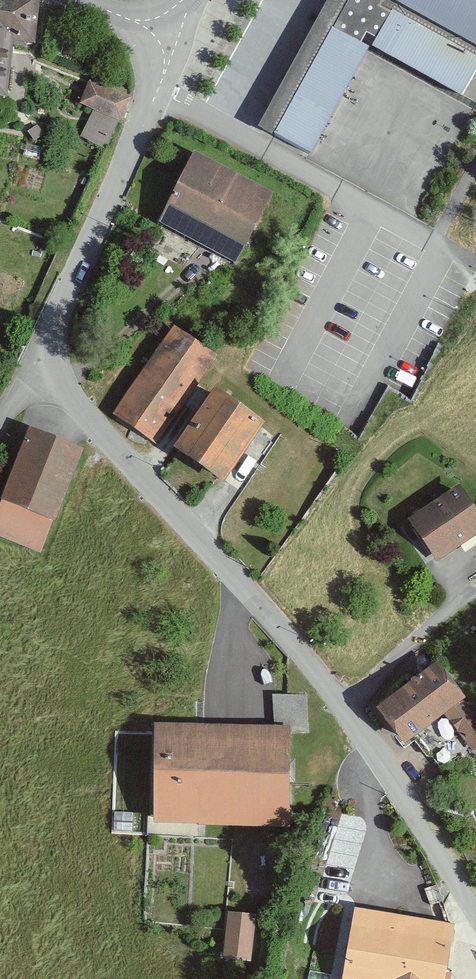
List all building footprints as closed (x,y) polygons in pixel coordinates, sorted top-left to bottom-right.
[(7,102),(14,46),(35,48),(41,0),(0,0),(0,101),(7,102)] [(475,34),(475,0),(413,0),(475,34)] [(394,9),(374,45),(464,94),(475,72),(475,54),(394,9)] [(375,47),(336,26),(280,132),(318,153),(375,47)] [(131,94),(92,77),(81,103),(91,108),(80,135),(108,147),(131,94)] [(276,187),(197,147),(161,216),(241,256),(276,187)] [(220,349),(172,316),(109,407),(158,440),(220,349)] [(275,407),(223,372),(178,439),(229,474),(275,407)] [(31,430),(0,505),(0,538),(42,555),(85,452),(31,430)] [(410,511),(438,555),(475,531),(475,496),(464,477),(410,511)] [(380,698),(407,737),(443,713),(468,750),(475,745),(475,705),(443,656),(380,698)] [(275,691),(274,718),(294,718),(294,732),(309,732),(310,692),(275,691)] [(274,718),(159,714),(156,815),(290,820),(294,732),(294,718),(274,718)] [(358,902),(345,978),(444,978),(454,919),(358,902)] [(258,907),(228,905),(224,952),(254,955),(258,907)]
